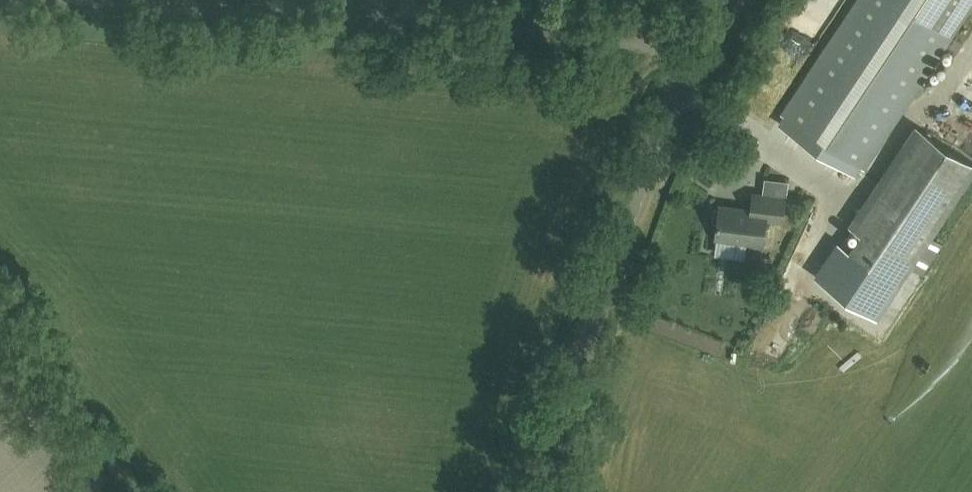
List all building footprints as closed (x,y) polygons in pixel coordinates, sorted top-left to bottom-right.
[(864,167),(971,4),(971,0),(857,0),(782,112),(864,167)] [(946,115),(961,124),(971,104),(971,68),(946,115)] [(878,317),(900,283),(938,226),(877,186),(816,277),(878,317)] [(783,220),(786,197),(763,194),(758,194),(756,209),(720,205),(719,208),(715,207),(714,219),(718,219),(716,236),(717,236),(746,240),(745,243),(748,244),(763,246),(766,218),(783,220)]
